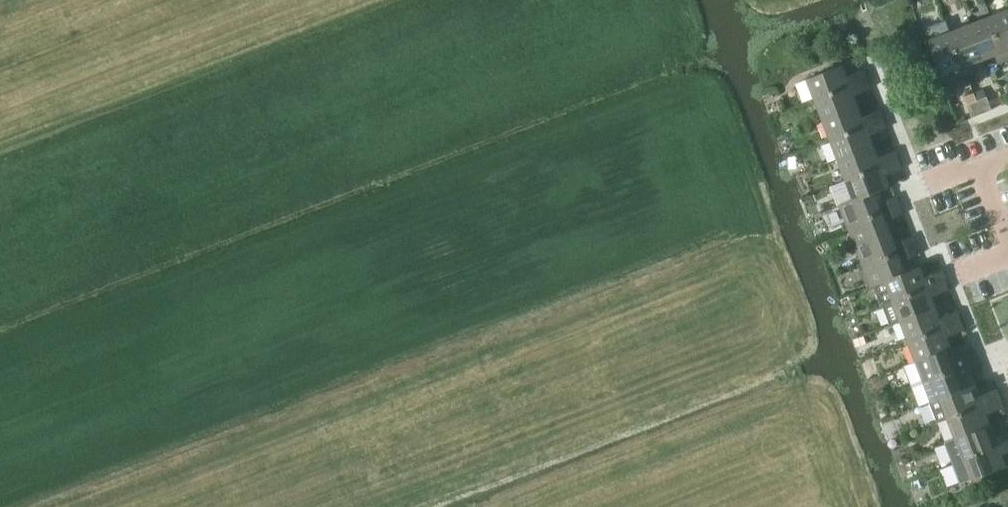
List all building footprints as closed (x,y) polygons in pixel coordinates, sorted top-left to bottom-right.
[(992,16),(1007,57),(1007,10),(992,16)] [(972,23),(985,58),(999,53),(1002,62),(1007,60),(1007,57),(992,16),(972,23)] [(947,20),(929,27),(933,38),(931,39),(944,74),(959,69),(962,77),(968,75),(951,31),(947,20)] [(972,23),(951,31),(968,75),(976,72),(972,63),(985,58),(972,23)] [(808,78),(816,98),(868,78),(865,69),(848,75),(844,64),(808,78)] [(868,78),(816,98),(824,119),(860,105),(856,94),(872,88),(868,78)] [(975,92),(965,96),(974,118),(983,114),(978,101),(975,92)] [(988,97),(978,101),(983,114),(993,110),(988,97)] [(832,139),(884,119),(880,109),(864,116),(860,105),(824,119),(832,139)] [(839,159),(875,145),(871,134),(887,128),(884,119),(832,139),(839,159)] [(847,179),(899,159),(896,150),(880,156),(875,145),(839,159),(847,179)] [(855,199),(876,191),(891,186),(887,175),(903,168),(899,159),(847,179),(855,199)] [(848,225),(883,211),(876,191),(855,199),(840,205),(848,225)] [(892,209),(902,206),(898,196),(888,199),(892,209)] [(902,206),(892,209),(895,218),(905,215),(902,206)] [(856,245),(891,232),(883,211),(848,225),(856,245)] [(864,265),(899,251),(891,232),(856,245),(864,265)] [(907,248),(917,245),(914,237),(905,240),(907,248)] [(917,245),(907,248),(911,259),(920,255),(917,245)] [(871,285),(874,284),(907,272),(899,251),(864,265),(871,285)] [(882,305),(894,300),(946,280),(943,271),(926,277),(922,266),(907,272),(874,284),(882,305)] [(894,300),(884,304),(892,324),(902,320),(938,307),(933,296),(950,290),(946,280),(894,300)] [(910,340),(962,320),(958,311),(942,318),(938,307),(902,320),(910,340)] [(918,360),(953,347),(949,336),(966,330),(962,320),(910,340),(918,360)] [(926,381),(977,361),(974,352),(957,358),(953,347),(918,360),(926,381)] [(933,400),(969,387),(965,377),(981,371),(977,361),(926,381),(933,400)] [(938,422),(950,418),(1002,397),(998,388),(982,395),(977,383),(969,387),(933,400),(931,401),(938,422)] [(958,438),(993,424),(989,413),(1005,407),(1002,397),(950,418),(958,438)] [(945,442),(953,462),(965,458),(1007,441),(1007,431),(997,435),(993,424),(958,438),(957,437),(945,442)] [(953,462),(961,483),(973,478),(973,479),(1007,465),(1007,463),(1004,453),(1007,452),(1007,441),(965,458),(953,462)]
